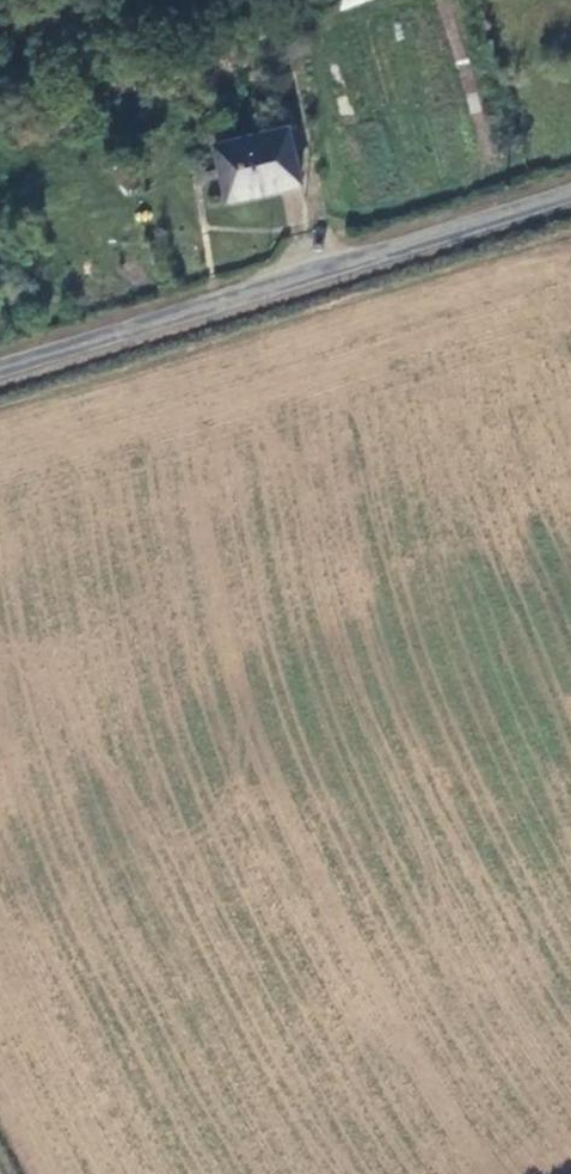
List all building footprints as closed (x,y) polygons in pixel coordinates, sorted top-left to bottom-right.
[(230,202),(301,187),(289,134),(218,149),(230,202)]
